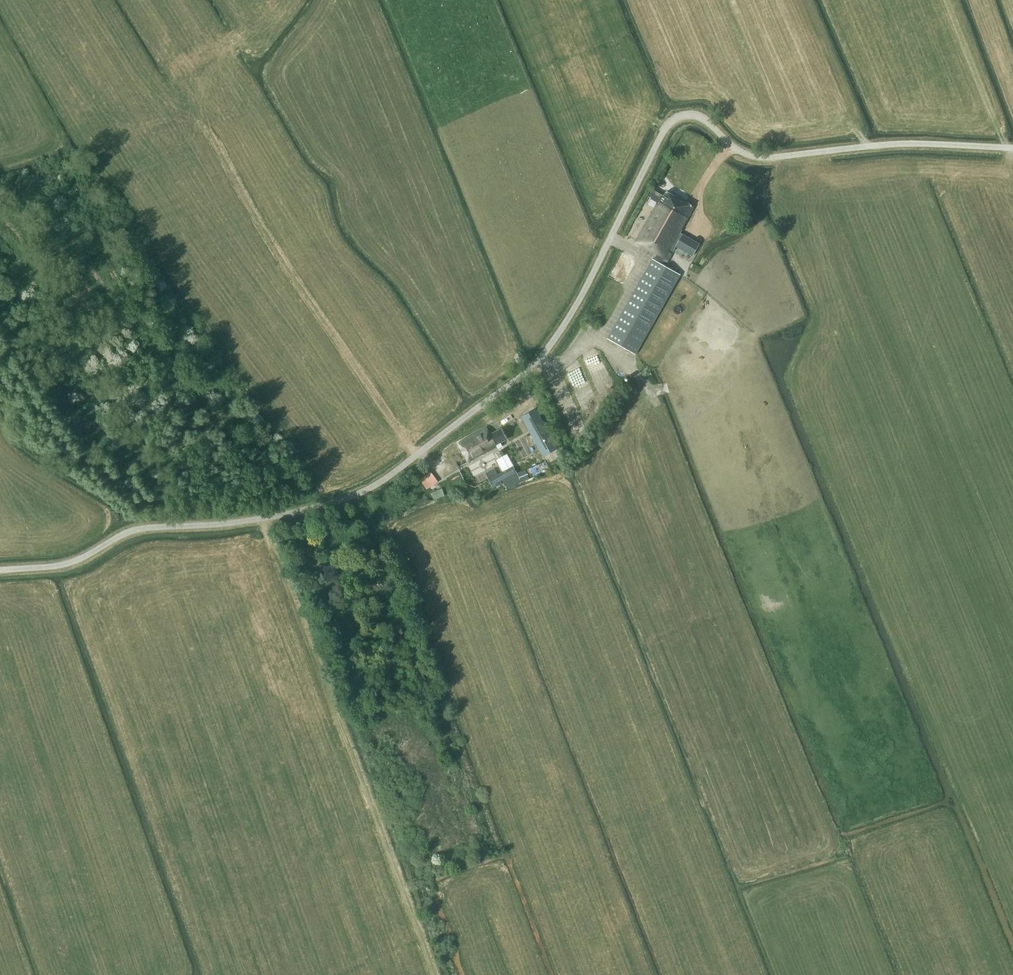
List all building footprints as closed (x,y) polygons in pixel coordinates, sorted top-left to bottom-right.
[(657,202),(635,241),(657,254),(654,259),(652,258),(629,300),(607,338),(635,354),(666,300),(680,274),(665,266),(661,264),(668,251),(669,249),(679,232),(693,207),(691,206),(666,191),(663,195),(652,189),(649,195),(651,197),(650,198),(657,202)] [(684,236),(679,232),(669,249),(673,251),(676,246),(692,255),(699,244),(692,240),(684,236)] [(668,251),(661,264),(665,266),(671,257),(671,255),(671,253),(668,252),(668,251)] [(558,448),(536,409),(522,417),(543,455),(558,448)] [(486,427),(460,442),(464,449),(462,450),(468,462),(490,449),(490,450),(497,447),(498,448),(503,446),(501,442),(508,438),(502,428),(490,434),(486,427)] [(509,468),(498,474),(501,481),(517,472),(513,465),(509,468)] [(503,483),(501,481),(498,474),(495,468),(486,473),(493,488),(503,483)] [(439,482),(431,471),(421,479),(428,489),(439,482)]
